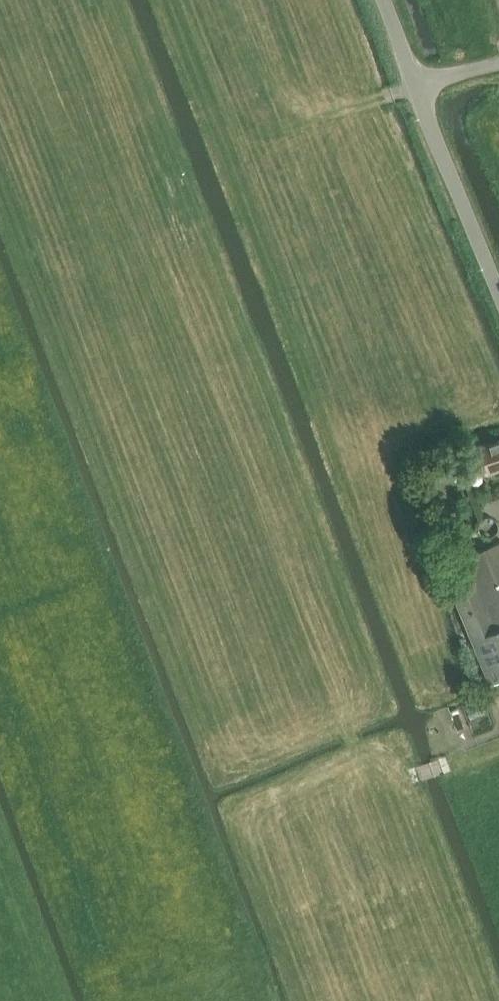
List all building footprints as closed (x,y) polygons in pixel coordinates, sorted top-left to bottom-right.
[(498,469),(498,440),(480,446),(489,472),(498,469)] [(431,470),(427,480),(437,484),(441,474),(431,470)] [(453,590),(491,684),(498,680),(498,543),(466,556),(476,580),(453,590)]
